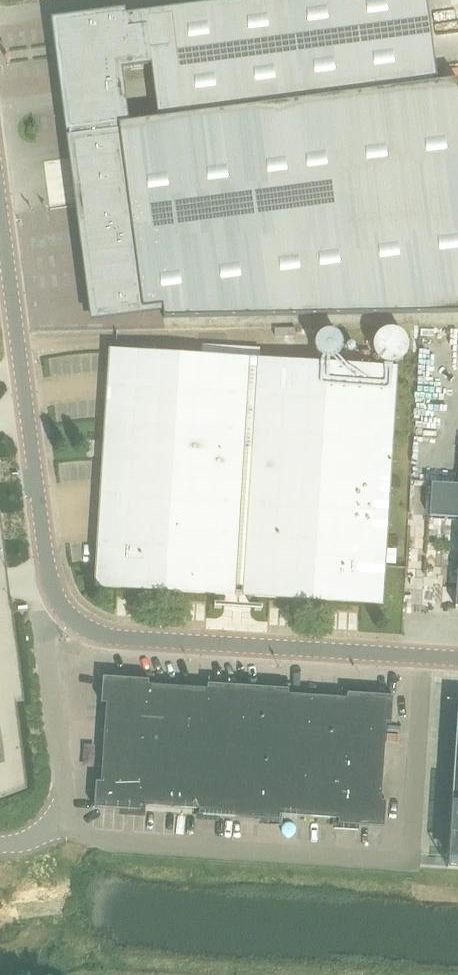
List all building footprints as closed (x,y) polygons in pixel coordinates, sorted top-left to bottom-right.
[(158,119),(437,83),(427,0),(234,0),(103,17),(104,23),(63,28),(65,43),(61,44),(62,56),(67,56),(70,85),(80,84),(80,85),(117,81),(114,61),(150,56),(158,119)] [(437,83),(158,119),(69,130),(70,138),(120,132),(128,198),(81,204),(88,260),(116,257),(123,312),(162,307),(162,308),(164,318),(457,313),(457,86),(457,81),(437,83)] [(388,363),(392,363),(395,363),(398,362),(399,361),(402,359),(403,358),(405,355),(406,354),(407,351),(407,350),(407,348),(408,347),(408,345),(407,343),(407,342),(406,340),(406,339),(405,337),(404,336),(402,333),(399,331),(396,330),(394,329),(393,329),(389,329),(386,329),(385,330),(382,331),(380,332),(378,334),(376,337),(375,338),(374,340),(374,342),(373,343),(373,345),(373,346),(373,348),(373,350),(374,351),(374,353),(375,354),(376,356),(377,357),(379,360),(382,361),(385,363),(387,363),(388,363)] [(327,360),(330,360),(333,359),(334,359),(335,358),(337,357),(338,356),(340,354),(341,351),(342,350),(342,347),(342,346),(342,344),(342,343),(342,341),(340,338),(339,336),(338,335),(335,333),(332,332),(329,331),(328,331),(325,332),(324,332),(322,333),(321,333),(320,334),(317,336),(316,338),(316,339),(315,340),(315,342),(314,344),(314,345),(314,347),(314,348),(315,350),(315,351),(316,353),(317,354),(317,355),(319,356),(321,358),(322,359),(325,360),(327,360)] [(109,349),(96,550),(104,550),(102,578),(164,582),(164,586),(239,590),(315,595),(315,591),(377,595),(379,567),(386,567),(398,367),(109,349)] [(432,483),(430,517),(457,518),(457,485),(432,483)] [(103,550),(97,549),(95,582),(164,586),(164,582),(102,578),(103,550)] [(384,598),(385,567),(378,567),(377,595),(314,591),(314,594),(384,598)] [(174,747),(178,687),(149,685),(149,680),(103,677),(102,703),(107,703),(104,743),(174,747)] [(244,752),(248,687),(208,684),(207,689),(178,687),(174,747),(244,752)] [(314,757),(318,697),(288,695),(289,690),(248,687),(244,752),(314,757)] [(392,723),(393,696),(347,693),(347,699),(318,697),(314,757),(384,761),(387,722),(392,723)] [(170,808),(174,747),(104,743),(101,782),(96,782),(95,808),(141,811),(141,806),(170,808)] [(240,817),(244,752),(174,747),(170,808),(200,810),(199,815),(240,817)] [(310,817),(314,757),(244,752),(240,817),(280,820),(281,815),(310,817)] [(385,827),(386,801),(381,801),(384,761),(314,757),(310,817),(339,819),(339,824),(385,827)] [(454,766),(448,855),(447,868),(457,869),(457,766),(454,766)]
